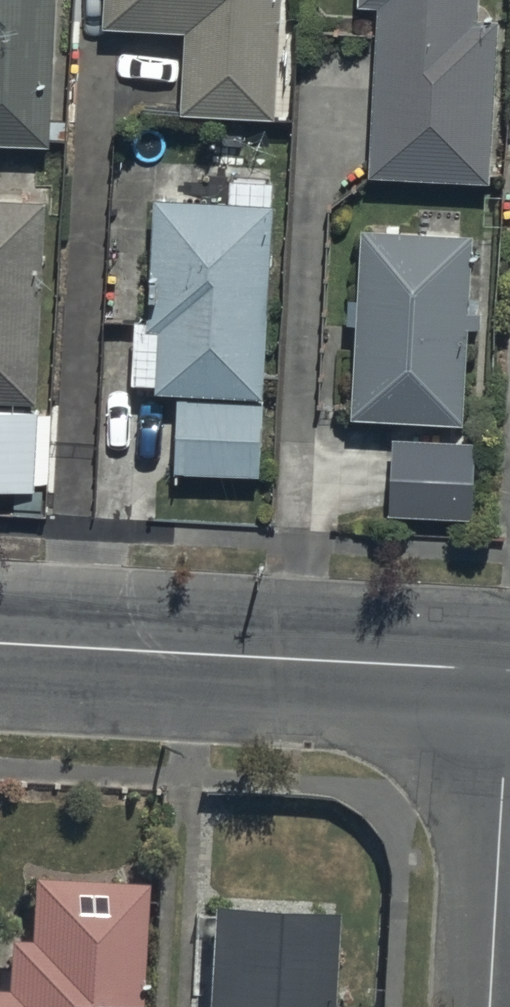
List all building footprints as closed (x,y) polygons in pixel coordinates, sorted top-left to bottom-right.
[(64,0),(0,0),(0,151),(64,150),(64,0)] [(284,0),(96,0),(96,33),(192,35),(190,126),(281,128),(284,0)] [(365,181),(495,187),(502,0),(372,0),(365,181)] [(0,196),(0,403),(37,405),(45,198),(0,196)] [(271,210),(163,207),(157,399),(265,403),(271,210)] [(474,242),(369,228),(360,421),(465,430),(474,242)] [(473,434),(389,433),(388,514),(472,516),(473,434)] [(151,894),(39,886),(0,950),(0,1006),(147,1006),(151,894)] [(212,907),(205,1006),(331,1006),(338,916),(212,907)]
